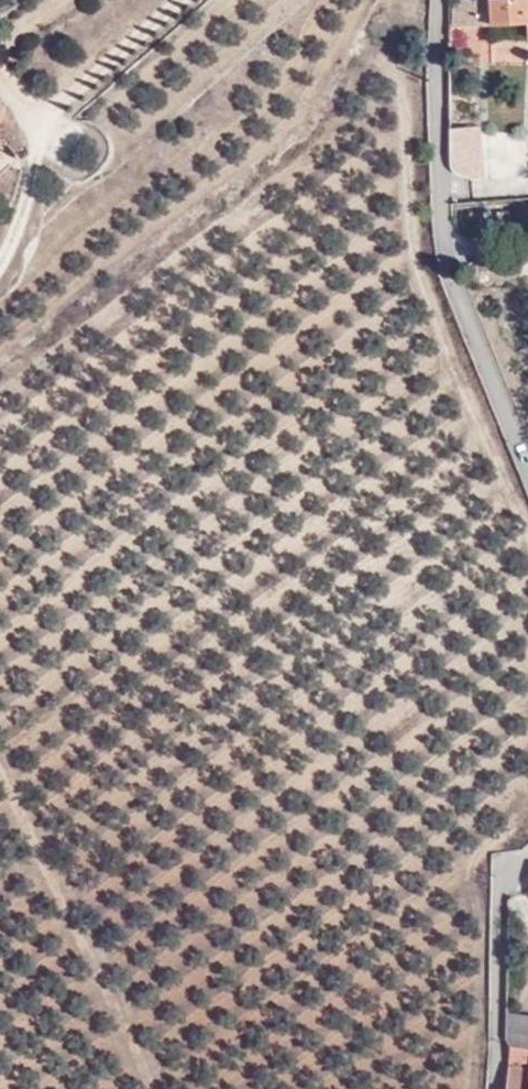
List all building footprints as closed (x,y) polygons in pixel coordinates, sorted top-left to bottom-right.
[(454,28),(526,26),(527,31),(527,0),(454,0),(454,28)] [(446,134),(444,171),(462,173),(472,184),(473,134),(446,134)] [(527,226),(527,203),(517,200),(512,222),(527,226)] [(499,1007),(497,1035),(507,1047),(527,1049),(527,1011),(499,1007)] [(505,1048),(501,1088),(527,1088),(527,1050),(505,1048)]
